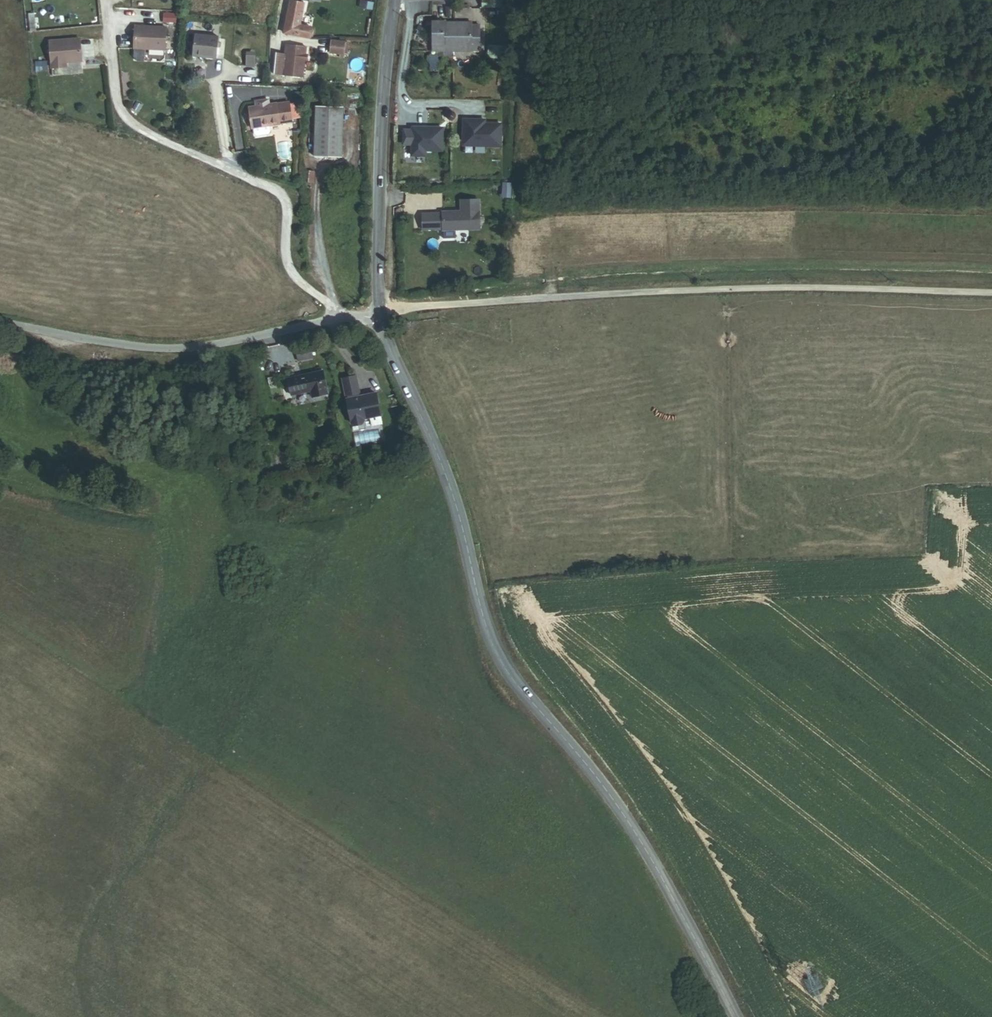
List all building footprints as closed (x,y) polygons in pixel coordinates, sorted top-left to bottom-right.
[(482,8),(496,8),(495,0),(482,0),(482,8)] [(377,4),(363,1),(361,11),(376,13),(377,4)] [(301,30),(306,7),(294,4),(287,35),(312,41),(314,33),(301,30)] [(466,49),(474,49),(473,24),(465,24),(465,21),(440,23),(440,22),(430,23),(432,53),(442,52),(442,46),(466,44),(466,49)] [(166,27),(135,26),(134,49),(165,50),(166,27)] [(255,29),(244,28),(242,61),(253,62),(254,52),(255,35),(255,29)] [(80,39),(50,41),(52,68),(67,67),(66,62),(81,61),(80,39)] [(220,42),(188,40),(186,59),(218,61),(219,51),(222,51),(223,47),(219,47),(220,42)] [(347,47),(333,45),(331,57),(345,59),(347,47)] [(504,47),(486,46),(486,58),(503,59),(504,47)] [(275,76),(309,81),(312,58),(309,57),(310,50),(289,47),(287,57),(278,56),(275,76)] [(263,102),(255,103),(256,106),(249,107),(252,128),(254,128),(254,134),(257,136),(268,135),(270,132),(269,126),(280,124),(292,122),(289,102),(277,104),(277,103),(263,105),(263,102)] [(343,107),(316,106),(314,157),(341,158),(343,107)] [(445,115),(444,118),(445,120),(447,122),(449,122),(452,121),(453,119),(454,117),(453,115),(451,113),(448,112),(446,113),(445,115)] [(498,148),(498,127),(482,126),(470,126),(470,123),(461,123),(461,148),(498,148)] [(410,135),(401,135),(402,149),(410,149),(410,159),(423,159),(423,154),(440,154),(440,132),(410,132),(410,135)] [(442,232),(478,231),(477,202),(459,203),(460,214),(441,215),(441,216),(421,217),(421,232),(442,231),(442,232)] [(310,363),(309,354),(294,356),(295,365),(310,363)] [(356,375),(342,378),(345,395),(360,392),(356,375)] [(305,402),(321,400),(318,376),(286,381),(288,398),(304,396),(305,402)] [(376,393),(346,399),(351,423),(355,426),(362,424),(365,419),(381,416),(376,393)]
